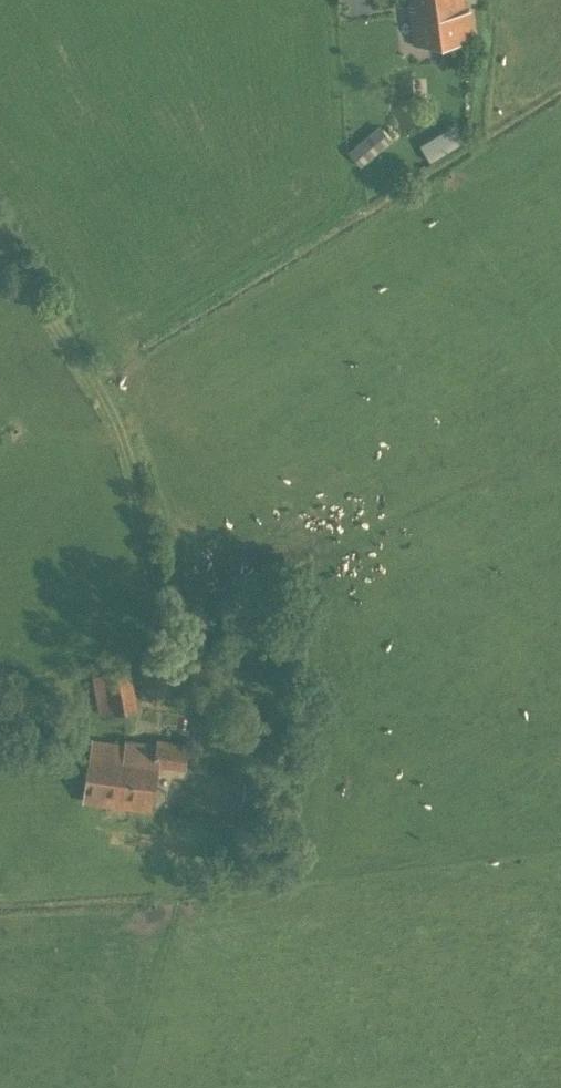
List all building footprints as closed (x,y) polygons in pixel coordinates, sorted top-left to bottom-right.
[(410,3),(416,43),(474,35),(470,7),(466,8),(465,0),(429,0),(423,1),(423,2),(410,3)] [(453,121),(419,135),(425,151),(458,138),(453,121)] [(379,123),(348,149),(361,164),(392,138),(379,123)] [(93,674),(100,714),(138,707),(131,667),(93,674)] [(127,743),(95,738),(86,800),(151,810),(157,763),(184,767),(188,744),(160,739),(159,746),(127,741),(127,743)]
